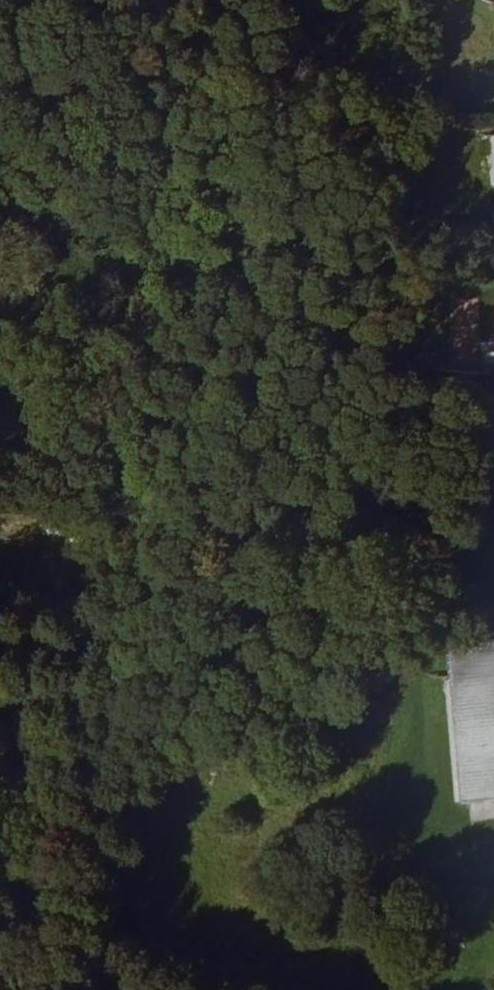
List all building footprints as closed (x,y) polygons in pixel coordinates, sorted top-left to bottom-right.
[(457,359),(439,357),(437,378),(455,380),(457,359)] [(455,380),(474,382),(476,361),(457,359),(455,380)] [(452,638),(466,799),(493,797),(493,634),(452,638)]
